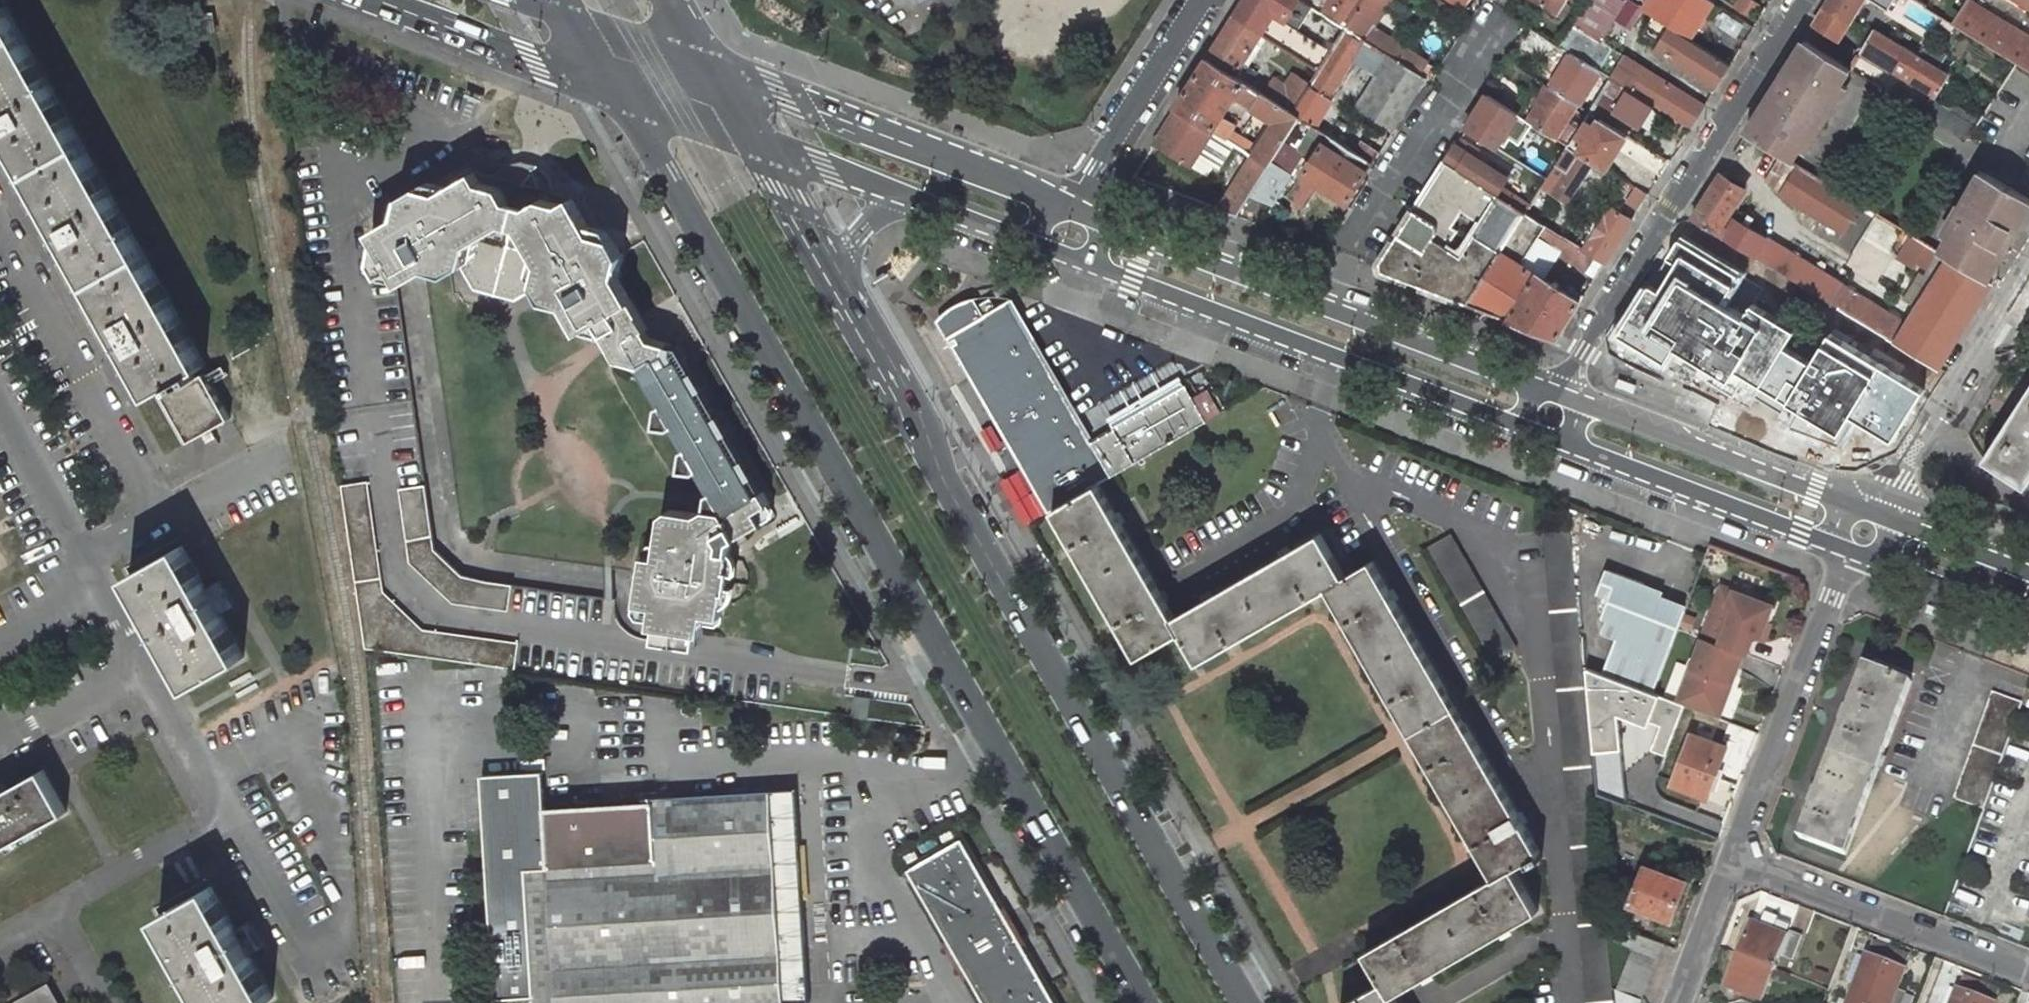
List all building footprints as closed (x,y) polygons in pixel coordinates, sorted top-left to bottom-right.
[(7,131),(54,216),(69,242),(115,326),(130,352),(154,394),(162,390),(197,370),(206,365),(2,0),(0,0),(0,119),(7,131)] [(1251,0),(1245,0),(1236,15),(1261,31),(1320,70),(1332,50),(1251,0)] [(1303,0),(1261,0),(1302,25),(1313,6),(1303,0)] [(1313,6),(1322,11),(1329,0),(1303,0),(1313,6)] [(1322,11),(1346,27),(1364,0),(1329,0),(1322,11)] [(1346,27),(1366,40),(1391,0),(1364,0),(1346,27)] [(1558,13),(1566,0),(1537,0),(1558,13)] [(1559,44),(1562,46),(1571,52),(1601,71),(1611,77),(1631,89),(1645,67),(1601,39),(1626,0),(1588,0),(1559,44)] [(1671,27),(1690,39),(1714,0),(1649,0),(1643,10),(1653,16),(1671,27)] [(1827,4),(1851,19),(1858,23),(1873,0),(1830,0),(1827,4)] [(1879,2),(1878,3),(1893,12),(1901,0),(1876,0),(1879,2)] [(1954,23),(2016,62),(2028,70),(2028,35),(1973,0),(1969,0),(1954,23)] [(1813,26),(1833,38),(1845,45),(1858,23),(1851,19),(1827,4),(1813,26)] [(198,15),(201,34),(217,32),(213,12),(198,15)] [(1261,31),(1236,15),(1209,58),(1234,74),(1261,31)] [(1640,37),(1658,48),(1671,27),(1653,16),(1640,37)] [(1366,40),(1346,27),(1332,50),(1320,70),(1294,112),(1300,116),(1312,124),(1313,123),(1355,56),(1366,40)] [(1559,44),(1532,27),(1522,42),(1552,62),(1562,46),(1559,44)] [(1690,39),(1671,27),(1658,48),(1717,85),(1730,65),(1711,52),(1690,39)] [(1902,46),(1874,29),(1861,49),(1862,50),(1936,93),(1950,73),(1938,67),(1902,46)] [(1430,61),(1390,36),(1381,49),(1393,57),(1421,74),(1430,61)] [(1381,49),(1366,40),(1355,56),(1383,73),(1393,57),(1381,49)] [(1805,41),(1746,133),(1774,150),(1787,158),(1792,161),(1849,68),(1841,63),(1805,41)] [(1601,71),(1571,52),(1550,86),(1578,104),(1580,106),(1601,71)] [(1421,74),(1393,57),(1383,73),(1361,108),(1369,112),(1396,128),(1428,78),(1421,74)] [(1234,74),(1209,58),(1178,107),(1214,130),(1223,116),(1236,95),(1245,81),(1234,74)] [(1645,67),(1631,89),(1652,103),(1691,127),(1705,105),(1645,67)] [(1631,89),(1611,77),(1599,96),(1589,112),(1600,119),(1608,123),(1617,109),(1640,123),(1652,103),(1631,89)] [(1294,112),(1245,81),(1236,95),(1254,106),(1253,108),(1275,122),(1260,146),(1254,155),(1269,165),(1271,162),(1300,116),(1294,112)] [(1578,104),(1550,86),(1528,121),(1568,145),(1577,130),(1566,123),(1578,104)] [(1519,114),(1489,94),(1467,128),(1497,148),(1519,114)] [(1932,99),(1923,112),(1966,138),(1974,126),(1932,99)] [(1214,130),(1178,107),(1156,142),(1207,174),(1213,165),(1198,155),(1207,141),(1214,130)] [(1396,128),(1369,112),(1361,124),(1388,140),(1396,128)] [(1238,125),(1223,116),(1214,130),(1228,139),(1234,130),(1238,125)] [(1608,123),(1600,119),(1597,125),(1585,117),(1577,130),(1568,145),(1594,162),(1606,170),(1628,136),(1608,123)] [(1228,139),(1214,130),(1207,141),(1229,154),(1236,144),(1228,139)] [(1260,146),(1234,130),(1228,139),(1236,144),(1253,154),(1254,155),(1260,146)] [(1374,163),(1330,135),(1305,173),(1349,201),(1365,177),(1374,163)] [(1510,175),(1458,142),(1446,161),(1498,194),(1510,175)] [(1594,162),(1568,145),(1556,163),(1568,171),(1553,195),(1567,204),(1594,162)] [(1254,155),(1253,154),(1218,208),(1236,216),(1251,194),(1269,165),(1254,155)] [(1792,161),(1787,158),(1771,183),(1770,185),(1783,193),(1800,166),(1792,161)] [(477,167),(439,191),(421,187),(398,201),(393,217),(426,272),(426,273),(447,276),(464,266),(477,290),(516,302),(541,290),(549,306),(565,309),(568,308),(583,335),(587,334),(588,336),(603,340),(605,338),(621,365),(638,369),(644,371),(646,375),(671,359),(675,348),(658,343),(653,335),(655,333),(646,319),(624,278),(630,260),(619,240),(599,234),(575,194),(559,189),(554,175),(539,163),(526,161),(507,165),(499,173),(477,167)] [(1525,212),(1510,202),(1498,194),(1446,161),(1381,262),(1383,271),(1468,303),(1501,250),(1525,212)] [(1292,175),(1271,162),(1269,165),(1269,166),(1251,194),(1274,204),(1292,175)] [(1863,204),(1800,166),(1783,193),(1781,196),(1801,208),(1843,235),(1863,204)] [(2028,205),(2028,197),(1985,172),(1940,251),(1950,258),(1987,280),(2028,205)] [(1522,182),(1510,175),(1498,194),(1510,202),(1522,182)] [(1745,192),(1720,175),(1692,219),(1728,240),(1765,263),(1777,245),(1750,229),(1739,221),(1745,212),(1736,207),(1745,192)] [(1647,195),(1635,187),(1626,202),(1638,210),(1647,195)] [(1611,207),(1584,250),(1605,263),(1632,220),(1611,207)] [(1547,226),(1525,212),(1501,250),(1468,303),(1510,318),(1538,275),(1522,265),(1547,226)] [(69,242),(54,216),(38,225),(52,250),(69,242)] [(376,243),(392,270),(378,279),(379,281),(400,283),(402,287),(426,273),(426,272),(393,217),(369,231),(376,243)] [(1584,250),(1547,226),(1522,265),(1538,275),(1543,278),(1559,252),(1596,276),(1605,263),(1584,250)] [(1749,271),(1685,233),(1624,336),(1669,362),(1681,343),(1842,437),(1855,415),(1894,438),(1926,384),(1829,328),(1811,358),(1789,345),(1796,333),(1734,296),(1749,271)] [(370,264),(378,278),(378,279),(392,270),(376,243),(370,264)] [(1785,250),(1777,245),(1765,263),(1833,304),(1845,285),(1785,250)] [(1987,280),(1950,258),(1897,343),(1938,367),(1939,368),(1992,283),(1987,280)] [(453,291),(452,275),(447,276),(427,279),(462,531),(486,528),(453,291)] [(1543,278),(1538,275),(1510,318),(1558,337),(1580,301),(1543,278)] [(400,489),(425,487),(396,283),(371,286),(400,489)] [(1905,321),(1845,285),(1833,304),(1838,307),(1893,340),(1905,321)] [(941,320),(1050,510),(1053,509),(1097,484),(997,310),(984,317),(973,301),(962,305),(959,313),(950,312),(941,320)] [(1091,442),(1011,302),(997,310),(1097,484),(1110,476),(1091,442)] [(99,335),(114,361),(130,352),(115,326),(99,335)] [(722,620),(731,545),(737,547),(759,534),(755,527),(764,521),(757,510),(770,502),(763,491),(758,494),(688,371),(691,369),(692,368),(686,357),(677,362),(675,358),(672,360),(671,359),(646,375),(644,371),(638,369),(636,379),(652,385),(663,407),(657,410),(655,430),(670,432),(676,429),(687,450),(682,452),(678,474),(695,477),(701,473),(713,492),(707,495),(706,501),(706,509),(697,513),(671,510),(663,514),(659,543),(656,562),(643,560),(642,572),(637,609),(655,612),(653,630),(658,631),(656,646),(697,651),(699,637),(705,638),(708,619),(722,620)] [(763,491),(692,368),(691,369),(688,371),(758,494),(763,491)] [(197,370),(162,390),(190,441),(231,418),(205,372),(200,375),(197,370)] [(1181,381),(1121,415),(1124,422),(1091,442),(1110,476),(1219,414),(1206,389),(1192,396),(1181,381)] [(1984,459),(2027,487),(2028,484),(2028,388),(1984,459)] [(342,485),(365,647),(397,652),(500,667),(513,668),(516,669),(517,664),(520,644),(423,629),(383,590),(368,482),(342,485)] [(1097,484),(1053,509),(1070,538),(1140,657),(1174,637),(1183,630),(1174,614),(1097,484)] [(508,611),(510,585),(462,577),(434,550),(425,487),(400,489),(410,564),(455,604),(508,611)] [(1320,532),(1174,614),(1183,630),(1200,660),(1225,646),(1237,639),(1308,599),(1318,593),(1327,588),(1346,579),(1320,532)] [(1449,535),(1427,548),(1494,664),(1516,652),(1449,535)] [(1546,537),(1593,1002),(1615,1002),(1571,535),(1546,537)] [(130,574),(192,686),(244,657),(220,614),(206,588),(182,545),(130,574)] [(1541,855),(1372,564),(1346,579),(1327,588),(1398,715),(1420,749),(1469,836),(1496,880),(1510,872),(1541,855)] [(1655,692),(1687,608),(1642,591),(1645,584),(1607,569),(1598,595),(1603,597),(1601,603),(1607,606),(1604,616),(1609,618),(1604,632),(1617,637),(1604,671),(1621,678),(1655,692)] [(236,606),(221,580),(206,588),(220,614),(236,606)] [(510,585),(508,611),(609,626),(613,602),(510,585)] [(1705,630),(1747,647),(1751,648),(1754,639),(1763,636),(1768,622),(1774,606),(1722,586),(1705,630)] [(1767,644),(1774,624),(1768,622),(1763,636),(1754,639),(1760,642),(1767,644)] [(1705,630),(1678,701),(1689,706),(1712,715),(1718,699),(1726,702),(1744,654),(1748,656),(1751,648),(1747,647),(1705,630)] [(1853,862),(1925,670),(1879,652),(1865,690),(1857,687),(1850,703),(1859,706),(1827,790),(1819,788),(1813,802),(1821,805),(1807,843),(1853,862)] [(1587,664),(1599,791),(1627,790),(1621,678),(1604,671),(1587,664)] [(2001,693),(1965,787),(1960,800),(1986,812),(2026,703),(2001,693)] [(868,718),(871,698),(854,695),(851,715),(868,718)] [(1662,695),(1653,720),(1664,724),(1657,749),(1673,755),(1689,706),(1678,701),(1662,695)] [(1718,699),(1712,715),(1719,718),(1726,702),(1718,699)] [(1729,746),(1695,733),(1676,783),(1710,796),(1729,746)] [(67,812),(43,769),(10,788),(4,780),(0,783),(0,849),(67,812)] [(769,791),(651,798),(652,803),(545,809),(542,771),(483,774),(486,830),(496,997),(537,994),(537,1002),(781,1002),(769,791)] [(964,841),(914,870),(989,1002),(1057,1002),(964,841)] [(1686,880),(1648,864),(1641,883),(1634,904),(1628,920),(1652,930),(1659,913),(1672,919),(1686,880)] [(1609,893),(1634,904),(1641,883),(1606,868),(1609,893)] [(1496,880),(1367,954),(1384,983),(1393,998),(1426,979),(1499,938),(1518,927),(1536,917),(1510,872),(1496,880)] [(208,1002),(262,1002),(273,997),(249,955),(235,929),(211,886),(158,915),(208,1002)] [(1792,928),(1763,918),(1759,930),(1787,941),(1790,933),(1792,928)] [(235,929),(249,955),(265,946),(250,920),(235,929)] [(1795,966),(1804,939),(1790,933),(1787,941),(1759,930),(1756,929),(1744,960),(1777,973),(1781,961),(1795,966)] [(1635,946),(1620,983),(1618,990),(1641,1000),(1664,942),(1640,932),(1635,946)] [(1877,947),(1869,967),(1861,964),(1852,988),(1860,991),(1855,1002),(1905,1002),(1911,986),(1902,983),(1911,959),(1877,947)] [(1733,992),(1761,1002),(1767,1002),(1777,973),(1744,960),(1733,992)] [(1964,976),(1958,991),(1951,988),(1945,1002),(1994,1002),(1999,990),(1964,976)] [(1393,998),(1384,983),(1348,1002),(1396,1002),(1393,998)] [(22,1002),(58,1002),(49,988),(22,1002)] [(1618,990),(1619,1002),(1640,1002),(1641,1000),(1618,990)]
